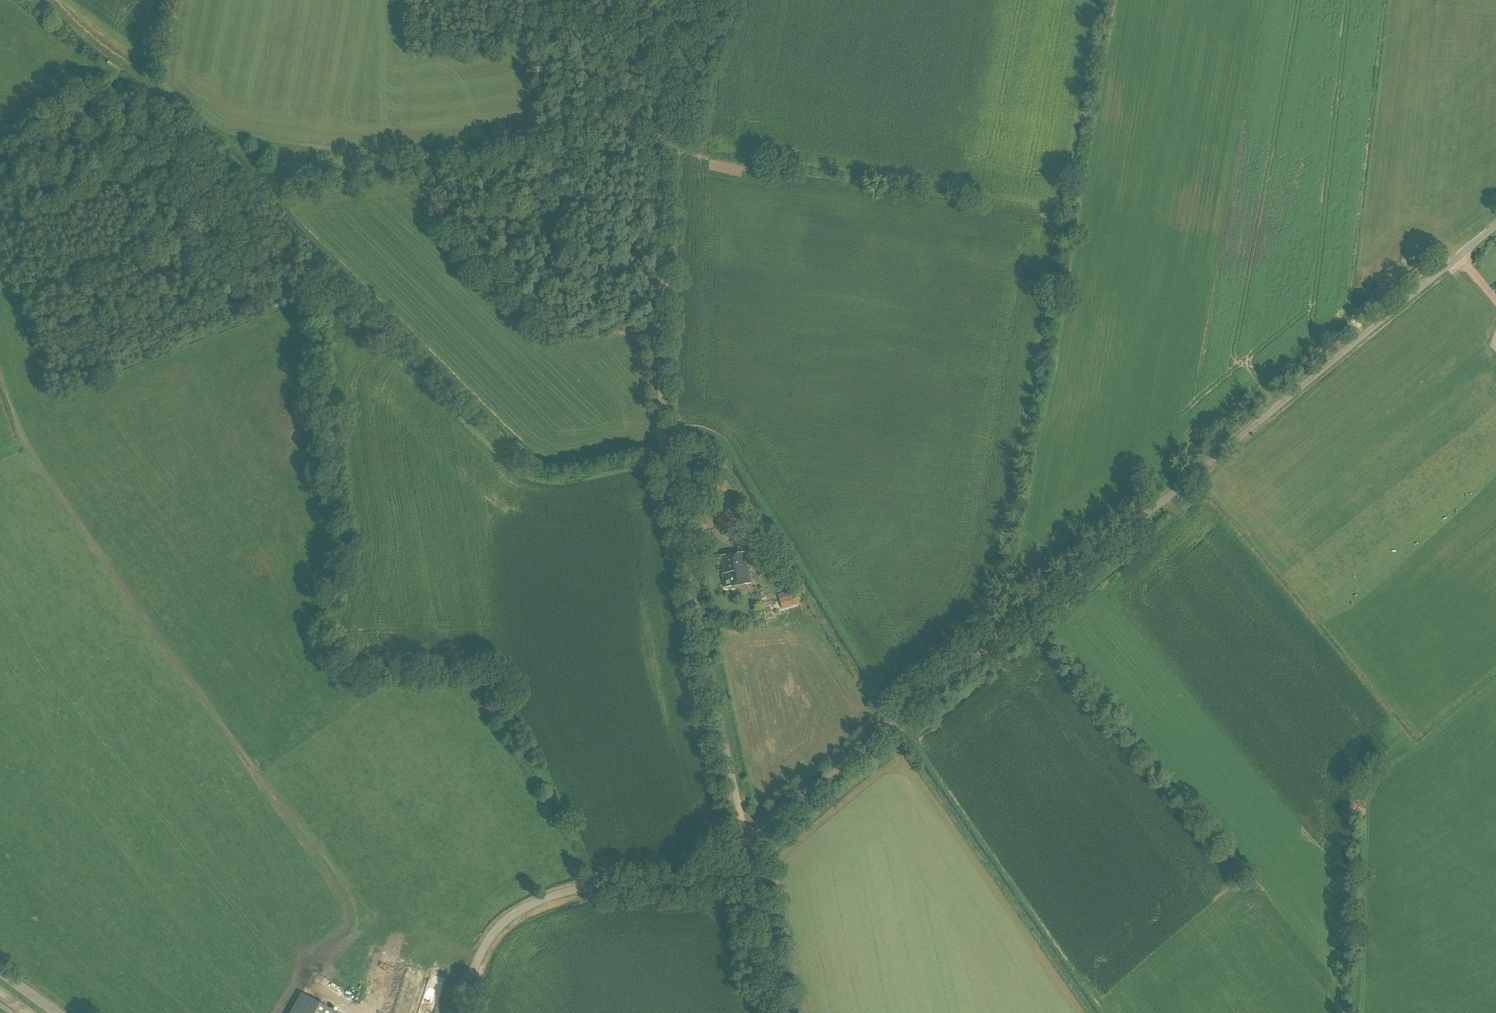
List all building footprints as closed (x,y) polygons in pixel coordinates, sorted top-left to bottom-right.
[(711,497),(720,495),(717,482),(708,485),(711,497)] [(691,521),(700,535),(709,528),(701,515),(691,521)] [(725,588),(750,583),(745,552),(720,557),(723,574),(725,588)] [(785,597),(788,607),(800,603),(797,593),(785,597)] [(301,993),(290,1012),(338,1012),(301,993)]
